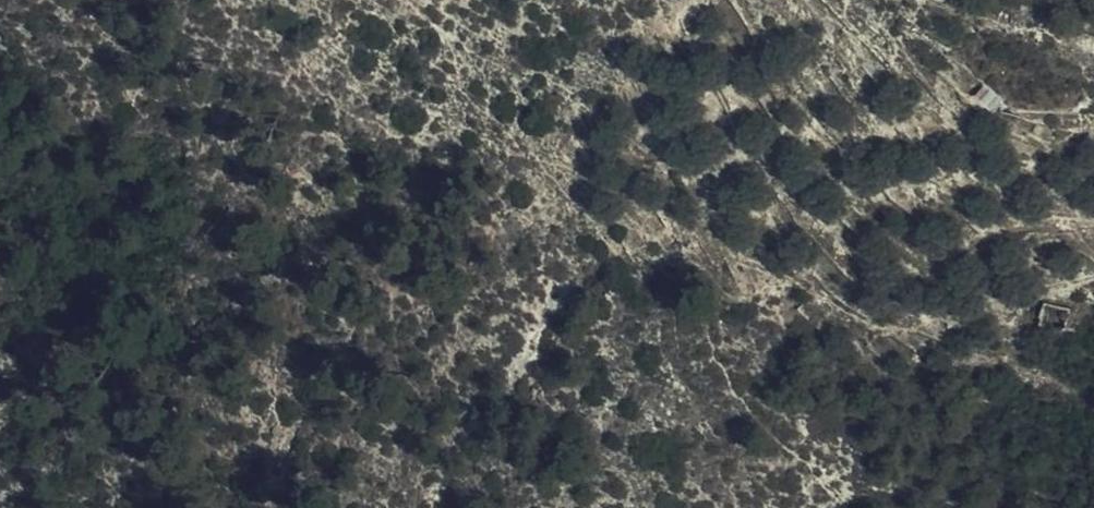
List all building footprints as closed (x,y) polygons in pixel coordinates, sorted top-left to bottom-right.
[(1046,348),(1069,350),(1071,325),(1049,322),(1046,348)]
